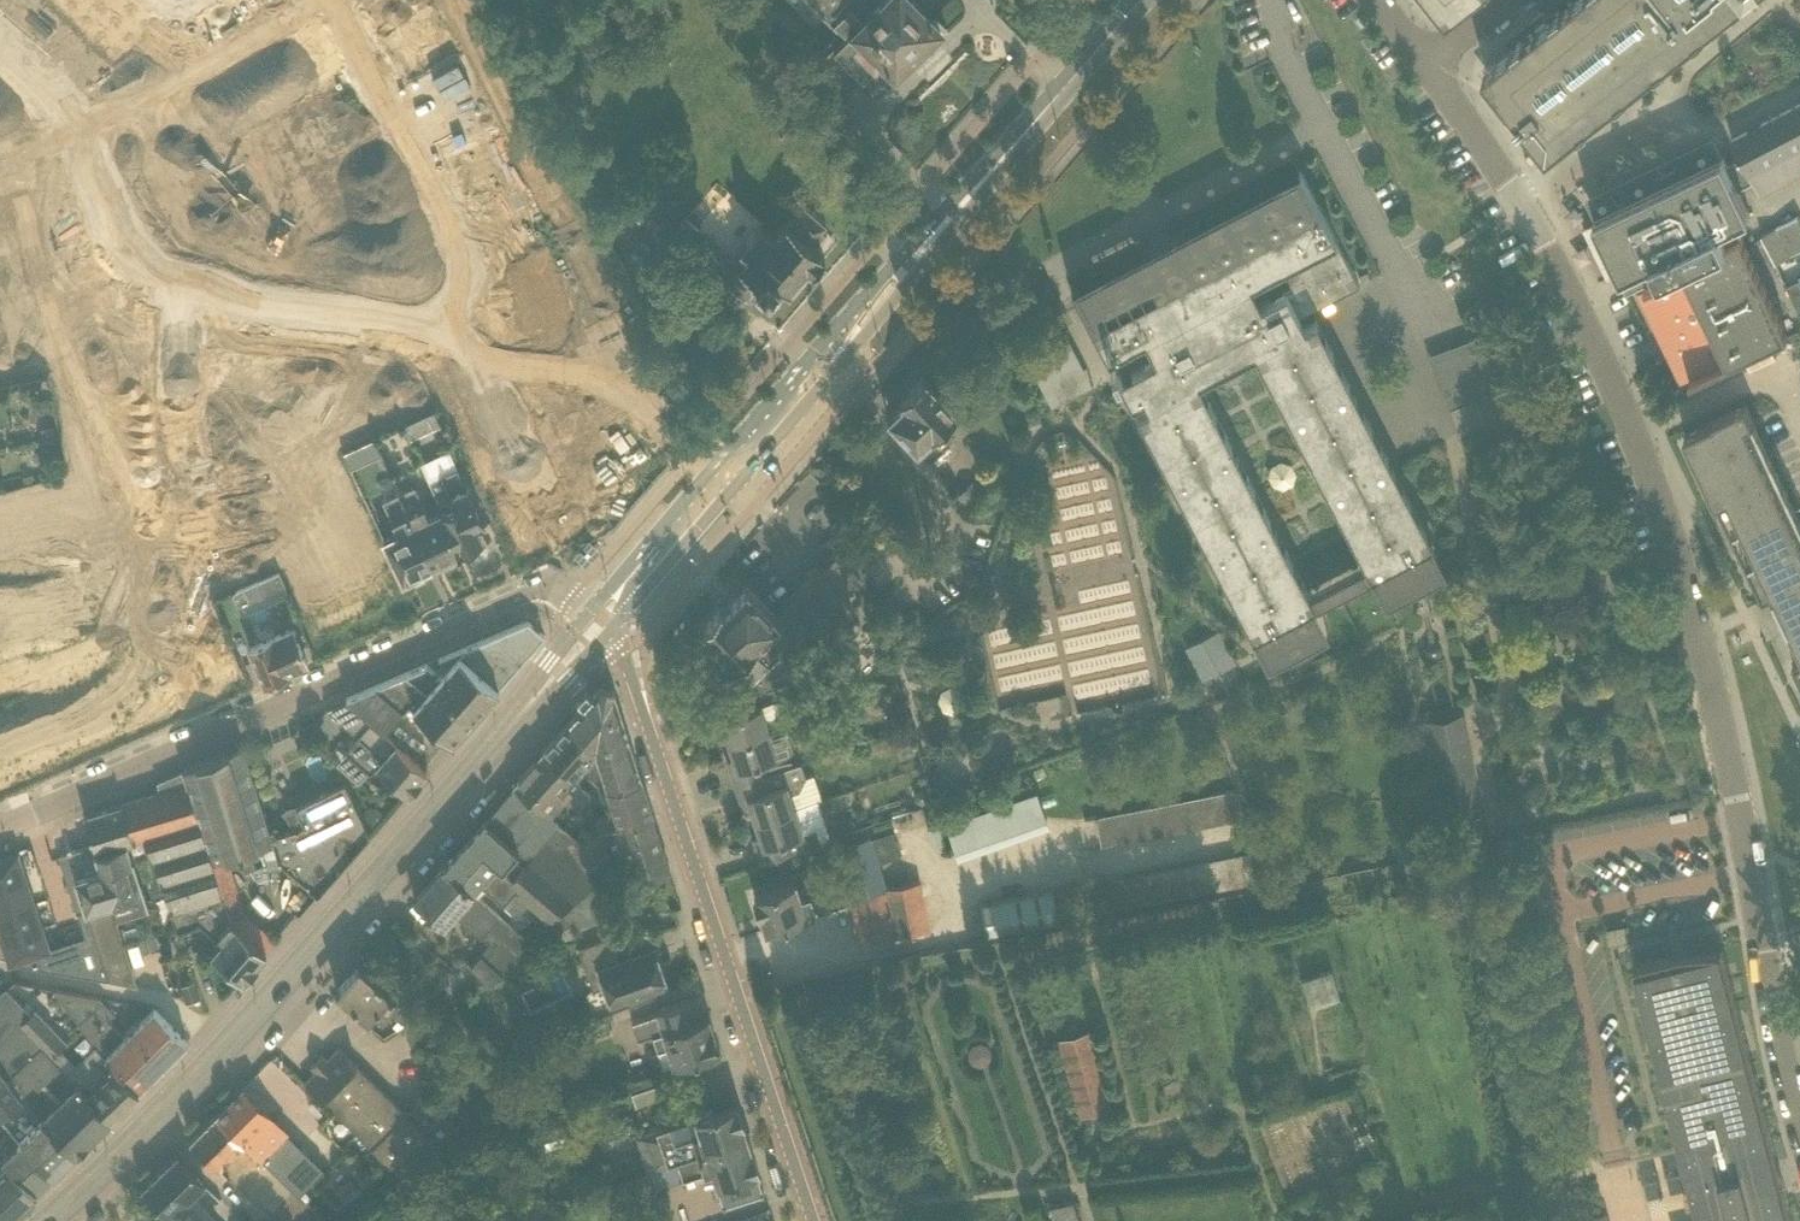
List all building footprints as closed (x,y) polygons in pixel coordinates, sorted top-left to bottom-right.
[(81,22),(84,26),(111,0),(59,0),(81,22)] [(84,26),(87,29),(114,57),(150,22),(129,0),(111,0),(84,26)] [(380,21),(420,1),(419,0),(370,0),(380,21)] [(846,36),(834,48),(863,79),(878,64),(880,65),(885,61),(891,67),(890,69),(897,76),(909,64),(906,61),(932,36),(935,39),(947,27),(935,15),(932,18),(914,0),(811,0),(846,36)] [(1442,16),(1462,0),(1429,0),(1442,16)] [(1486,70),(1550,151),(1742,0),(1574,0),(1486,70)] [(420,1),(380,21),(392,44),(431,24),(420,1)] [(81,22),(71,32),(77,39),(87,29),(84,26),(81,22)] [(431,24),(392,44),(404,69),(427,57),(433,70),(460,57),(453,42),(443,47),(431,24)] [(71,32),(60,42),(67,49),(77,39),(71,32)] [(1789,109),(1799,129),(1799,103),(1789,109)] [(1732,138),(1761,194),(1799,174),(1799,129),(1789,109),(1732,138)] [(534,143),(546,137),(541,125),(527,131),(534,143)] [(489,135),(450,155),(462,179),(501,160),(489,135)] [(552,149),(546,137),(534,143),(540,155),(552,149)] [(1637,287),(1646,283),(1743,237),(1735,221),(1751,214),(1739,188),(1754,181),(1741,156),(1727,164),(1724,156),(1719,158),(1717,154),(1714,150),(1709,148),(1704,148),(1699,149),(1695,152),(1692,156),(1691,161),(1692,166),(1694,170),(1688,173),(1684,165),(1659,177),(1663,185),(1652,190),(1652,187),(1651,183),(1649,180),(1645,177),(1642,177),(1638,177),(1634,179),(1632,181),(1630,185),(1630,189),(1631,192),(1633,195),(1636,198),(1623,204),(1601,197),(1596,209),(1605,212),(1595,217),(1597,220),(1584,226),(1608,278),(1621,271),(1623,275),(1640,266),(1642,270),(1631,275),(1637,287)] [(501,160),(462,179),(474,202),(513,183),(501,160)] [(1083,306),(1072,286),(1071,286),(1254,637),(1433,544),(1316,318),(1304,325),(1299,317),(1360,285),(1299,168),(1297,169),(1308,189),(1192,250),(1202,269),(1160,290),(1151,271),(1083,306)] [(1297,169),(1072,286),(1083,306),(1151,271),(1160,290),(1202,269),(1192,250),(1308,189),(1297,169)] [(551,178),(557,190),(570,183),(564,171),(551,178)] [(513,183),(474,202),(485,226),(524,206),(513,183)] [(557,190),(563,202),(576,195),(570,183),(557,190)] [(769,291),(779,279),(789,288),(808,266),(813,270),(825,256),(820,252),(821,250),(815,245),(827,231),(822,227),(826,222),(804,203),(787,222),(783,219),(774,230),(761,220),(744,238),(748,242),(737,255),(720,242),(712,235),(698,251),(706,258),(705,259),(723,275),(746,294),(748,292),(756,299),(765,288),(769,291)] [(588,232),(601,226),(595,214),(582,220),(588,232)] [(1799,250),(1799,217),(1799,215),(1777,227),(1792,254),(1799,250)] [(601,226),(588,232),(594,244),(607,238),(601,226)] [(1762,235),(1777,262),(1792,254),(1777,227),(1762,235)] [(1692,381),(1775,341),(1789,335),(1759,271),(1743,237),(1646,283),(1668,330),(1664,332),(1677,358),(1681,356),(1692,381)] [(548,252),(508,272),(521,297),(560,277),(548,252)] [(1799,312),(1799,279),(1787,285),(1799,312)] [(1489,331),(1468,340),(1489,392),(1510,383),(1489,331)] [(1056,364),(1040,372),(1051,395),(1084,378),(1062,334),(1045,342),(1056,364)] [(942,425),(957,410),(924,375),(900,398),(903,401),(888,416),(918,448),(919,447),(930,458),(953,436),(942,425)] [(1686,433),(1761,595),(1763,599),(1764,600),(1770,596),(1775,607),(1774,607),(1775,608),(1764,613),(1774,634),(1791,627),(1799,646),(1799,534),(1748,423),(1755,420),(1755,419),(1747,403),(1715,418),(1716,420),(1686,433)] [(440,425),(434,411),(426,414),(433,428),(440,425)] [(408,423),(404,424),(410,439),(414,437),(408,423)] [(57,433),(55,425),(42,428),(43,436),(57,433)] [(92,439),(83,440),(85,454),(94,453),(93,446),(92,439)] [(381,454),(374,439),(359,446),(366,461),(381,454)] [(48,445),(33,452),(39,466),(55,459),(48,445)] [(429,480),(443,509),(444,509),(463,549),(491,536),(458,466),(441,474),(429,480)] [(986,471),(975,481),(973,479),(957,495),(968,507),(996,482),(986,471)] [(23,476),(25,483),(36,480),(34,473),(23,476)] [(394,474),(376,483),(398,530),(384,537),(403,578),(435,562),(401,489),(394,474)] [(414,483),(401,489),(435,562),(463,549),(444,509),(443,509),(430,516),(414,483)] [(763,685),(797,653),(796,652),(841,609),(843,617),(853,607),(837,552),(827,561),(829,569),(778,619),(747,587),(724,610),(721,607),(703,624),(763,685)] [(259,581),(234,592),(240,606),(265,594),(259,581)] [(347,697),(348,698),(371,719),(384,731),(409,702),(453,739),(500,686),(499,685),(545,634),(528,619),(439,658),(448,666),(441,674),(427,662),(347,697)] [(287,671),(308,662),(293,628),(249,647),(265,683),(288,673),(287,671)] [(1219,629),(1185,646),(1203,680),(1237,662),(1219,629)] [(603,684),(567,724),(595,749),(628,739),(612,686),(603,684)] [(938,699),(944,709),(954,712),(963,707),(966,697),(961,687),(951,684),(941,689),(938,699)] [(725,690),(721,696),(705,714),(715,723),(718,731),(724,728),(729,743),(769,729),(784,725),(776,699),(741,711),(738,701),(725,690)] [(328,708),(358,734),(371,719),(348,698),(328,708)] [(1465,711),(1423,719),(1440,806),(1482,797),(1465,711)] [(371,771),(377,764),(408,791),(427,769),(384,731),(371,719),(358,734),(345,748),(371,771)] [(567,724),(544,751),(574,778),(581,769),(597,783),(605,781),(595,749),(567,724)] [(786,727),(770,732),(769,729),(729,743),(734,757),(727,760),(736,784),(765,774),(761,760),(794,749),(786,727)] [(595,749),(605,781),(614,807),(647,797),(628,739),(595,749)] [(271,834),(243,744),(157,781),(161,791),(120,804),(133,841),(145,838),(150,852),(163,886),(214,870),(212,862),(274,843),(271,834)] [(515,784),(546,810),(567,786),(573,792),(567,799),(579,809),(591,795),(580,785),(581,784),(574,778),(544,751),(515,784)] [(334,777),(340,775),(334,761),(331,764),(330,766),(331,770),(334,777)] [(801,763),(765,774),(736,784),(744,808),(751,806),(755,820),(818,799),(818,798),(822,797),(814,774),(806,776),(801,763)] [(287,815),(293,827),(271,834),(274,843),(278,858),(318,892),(370,833),(345,781),(302,801),(289,804),(282,809),(287,815)] [(569,904),(599,888),(587,870),(567,841),(577,838),(546,810),(515,784),(479,825),(569,904)] [(936,802),(932,789),(928,790),(923,787),(917,789),(914,795),(916,800),(922,803),(923,806),(936,802)] [(1224,791),(1230,820),(1244,817),(1238,788),(1224,791)] [(955,847),(1048,820),(1039,789),(946,816),(955,847)] [(1230,820),(1224,791),(1210,793),(1216,823),(1230,820)] [(1216,823),(1210,793),(1196,796),(1202,826),(1216,823)] [(1202,826),(1196,796),(1182,799),(1188,828),(1202,826)] [(619,825),(614,828),(618,843),(630,884),(670,871),(647,797),(614,807),(619,825)] [(753,837),(762,861),(791,851),(831,838),(818,799),(755,820),(760,835),(753,837)] [(1188,828),(1182,799),(1168,802),(1174,831),(1188,828)] [(1174,831),(1168,802),(1154,805),(1160,834),(1174,831)] [(120,804),(84,815),(93,844),(96,853),(125,844),(133,841),(120,804)] [(373,822),(383,810),(376,805),(367,805),(364,809),(368,818),(373,822)] [(1160,834),(1154,805),(1140,808),(1146,837),(1160,834)] [(1146,837),(1140,808),(1126,810),(1132,840),(1146,837)] [(1132,840),(1126,810),(1112,813),(1117,843),(1132,840)] [(1103,845),(1117,843),(1112,813),(1097,816),(1103,845)] [(939,824),(928,828),(937,851),(948,847),(939,824)] [(555,911),(569,904),(479,825),(443,866),(471,891),(480,881),(518,914),(528,902),(544,917),(555,911)] [(611,858),(607,846),(603,831),(593,833),(577,838),(567,841),(587,870),(611,858)] [(852,903),(858,942),(928,929),(919,881),(887,887),(878,861),(871,838),(870,836),(834,848),(845,881),(801,895),(795,880),(755,893),(755,894),(761,914),(766,927),(852,903)] [(136,984),(115,920),(148,909),(134,863),(132,863),(125,844),(96,853),(93,844),(68,851),(69,854),(73,868),(78,881),(82,895),(86,909),(94,933),(93,933),(109,978),(136,984)] [(154,898),(165,894),(162,886),(163,886),(150,852),(141,855),(154,898)] [(1237,854),(1242,884),(1256,881),(1251,852),(1237,854)] [(17,853),(0,858),(0,931),(10,962),(48,949),(48,948),(25,876),(17,853)] [(64,870),(73,868),(69,854),(60,857),(64,870)] [(1242,884),(1237,854),(1223,857),(1228,886),(1242,884)] [(1228,886),(1223,857),(1209,860),(1214,889),(1228,886)] [(1214,889),(1209,860),(1195,862),(1200,891),(1214,889)] [(1200,891),(1195,862),(1181,865),(1186,894),(1200,891)] [(1186,894),(1181,865),(1167,868),(1172,897),(1186,894)] [(443,866),(415,899),(443,923),(455,909),(462,915),(490,941),(471,963),(468,959),(458,971),(479,990),(543,954),(471,891),(443,866)] [(73,868),(64,870),(68,884),(78,881),(73,868)] [(1172,897),(1167,868),(1153,870),(1158,899),(1172,897)] [(213,951),(244,977),(266,951),(229,919),(217,879),(214,870),(163,886),(162,886),(165,894),(178,929),(198,921),(217,937),(219,934),(224,938),(213,951)] [(1158,899),(1153,870),(1139,873),(1144,902),(1158,899)] [(1144,902),(1139,873),(1125,876),(1130,905),(1144,902)] [(1116,907),(1130,905),(1125,876),(1111,878),(1116,907)] [(82,895),(78,881),(68,884),(73,898),(82,895)] [(579,930),(591,923),(613,910),(608,902),(599,888),(569,904),(555,911),(564,927),(574,922),(579,930)] [(1059,920),(1053,889),(980,903),(986,934),(1059,920)] [(1442,893),(1429,895),(1431,911),(1445,909),(1442,893)] [(77,912),(86,909),(82,895),(73,898),(77,912)] [(93,933),(94,933),(86,909),(77,912),(85,936),(93,933)] [(149,943),(158,940),(155,929),(145,932),(149,943)] [(109,978),(93,933),(85,936),(48,948),(48,949),(10,962),(52,969),(109,978)] [(657,984),(665,981),(654,948),(619,960),(610,934),(579,945),(594,987),(606,983),(612,999),(627,993),(630,1002),(660,991),(657,984)] [(1760,1098),(1758,1090),(1721,948),(1685,957),(1673,960),(1638,969),(1636,970),(1701,1220),(1791,1220),(1776,1161),(1760,1098)] [(359,962),(336,988),(369,1016),(381,1002),(408,1025),(422,1017),(359,962)] [(1301,978),(1311,1005),(1341,994),(1331,967),(1301,978)] [(202,999),(197,981),(183,985),(188,1003),(202,999)] [(94,1133),(139,1089),(96,1045),(76,1065),(60,1048),(68,1042),(36,1008),(31,1012),(6,987),(0,991),(0,1053),(18,1081),(40,1116),(76,1151),(94,1133)] [(101,998),(101,997),(53,987),(96,1045),(139,1089),(188,1041),(154,1007),(124,1037),(108,1019),(115,1013),(101,998)] [(708,1013),(707,1014),(702,1015),(696,995),(658,1008),(658,1010),(632,1018),(638,1036),(652,1031),(663,1066),(719,1048),(708,1013)] [(1113,1106),(1091,1030),(1058,1040),(1080,1116),(1113,1106)] [(992,1060),(993,1056),(992,1052),(989,1047),(987,1046),(982,1045),(978,1046),(975,1048),(973,1052),(972,1056),(973,1060),(976,1064),(979,1065),(983,1066),(987,1065),(990,1063),(992,1060)] [(426,1091),(406,1112),(339,1046),(328,1058),(322,1053),(311,1064),(317,1069),(305,1081),(394,1169),(404,1178),(459,1124),(426,1091)] [(672,1084),(692,1077),(687,1064),(668,1071),(672,1084)] [(0,1116),(3,1115),(23,1099),(13,1084),(0,1069),(0,1116)] [(18,1081),(13,1084),(23,1099),(3,1115),(22,1140),(20,1143),(51,1174),(76,1151),(40,1116),(18,1081)] [(283,1089),(293,1105),(304,1098),(294,1082),(283,1089)] [(303,1146),(243,1087),(217,1113),(261,1156),(262,1156),(278,1172),(303,1146)] [(678,1158),(747,1135),(737,1103),(714,1110),(709,1105),(699,1108),(696,1116),(666,1125),(665,1123),(656,1126),(656,1128),(638,1134),(650,1170),(654,1168),(653,1166),(678,1158)] [(217,1113),(190,1141),(248,1196),(264,1179),(235,1151),(241,1145),(257,1161),(261,1156),(217,1113)] [(10,1160),(37,1188),(51,1174),(20,1143),(22,1140),(3,1115),(0,1116),(0,1145),(10,1160)] [(678,1158),(684,1177),(713,1167),(723,1202),(761,1190),(764,1189),(758,1171),(758,1169),(747,1135),(678,1158)] [(3,1220),(37,1188),(10,1160),(0,1145),(0,1217),(3,1220)] [(190,1196),(205,1181),(178,1152),(142,1187),(174,1220),(215,1220),(190,1196)] [(530,1218),(559,1206),(554,1195),(525,1207),(530,1218)] [(1073,1198),(1050,1206),(1054,1220),(1081,1220),(1073,1198)] [(1609,1211),(1575,1220),(1611,1220),(1609,1211)]
